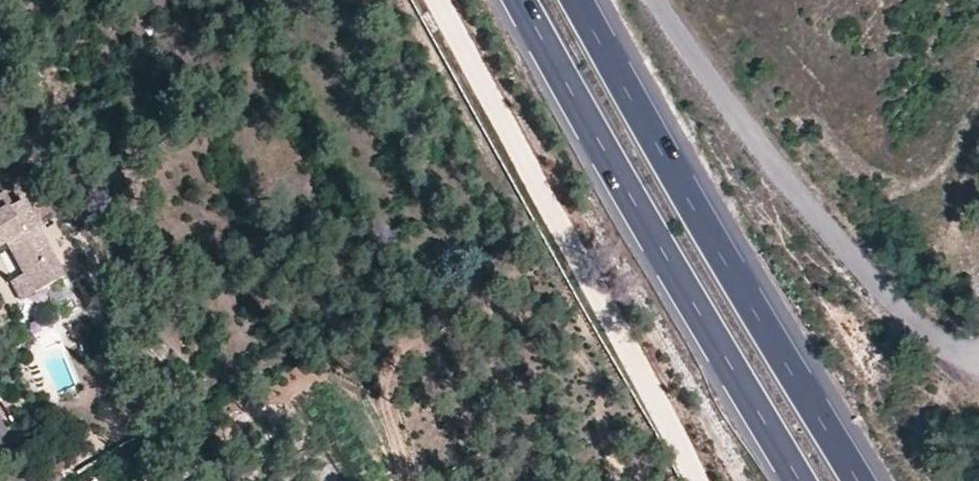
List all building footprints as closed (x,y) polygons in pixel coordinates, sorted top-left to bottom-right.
[(15,209),(8,195),(0,200),(0,217),(15,209)] [(0,220),(0,254),(9,249),(26,280),(36,299),(66,282),(38,232),(40,231),(26,206),(0,220)] [(36,299),(26,280),(13,287),(24,306),(36,299)]
